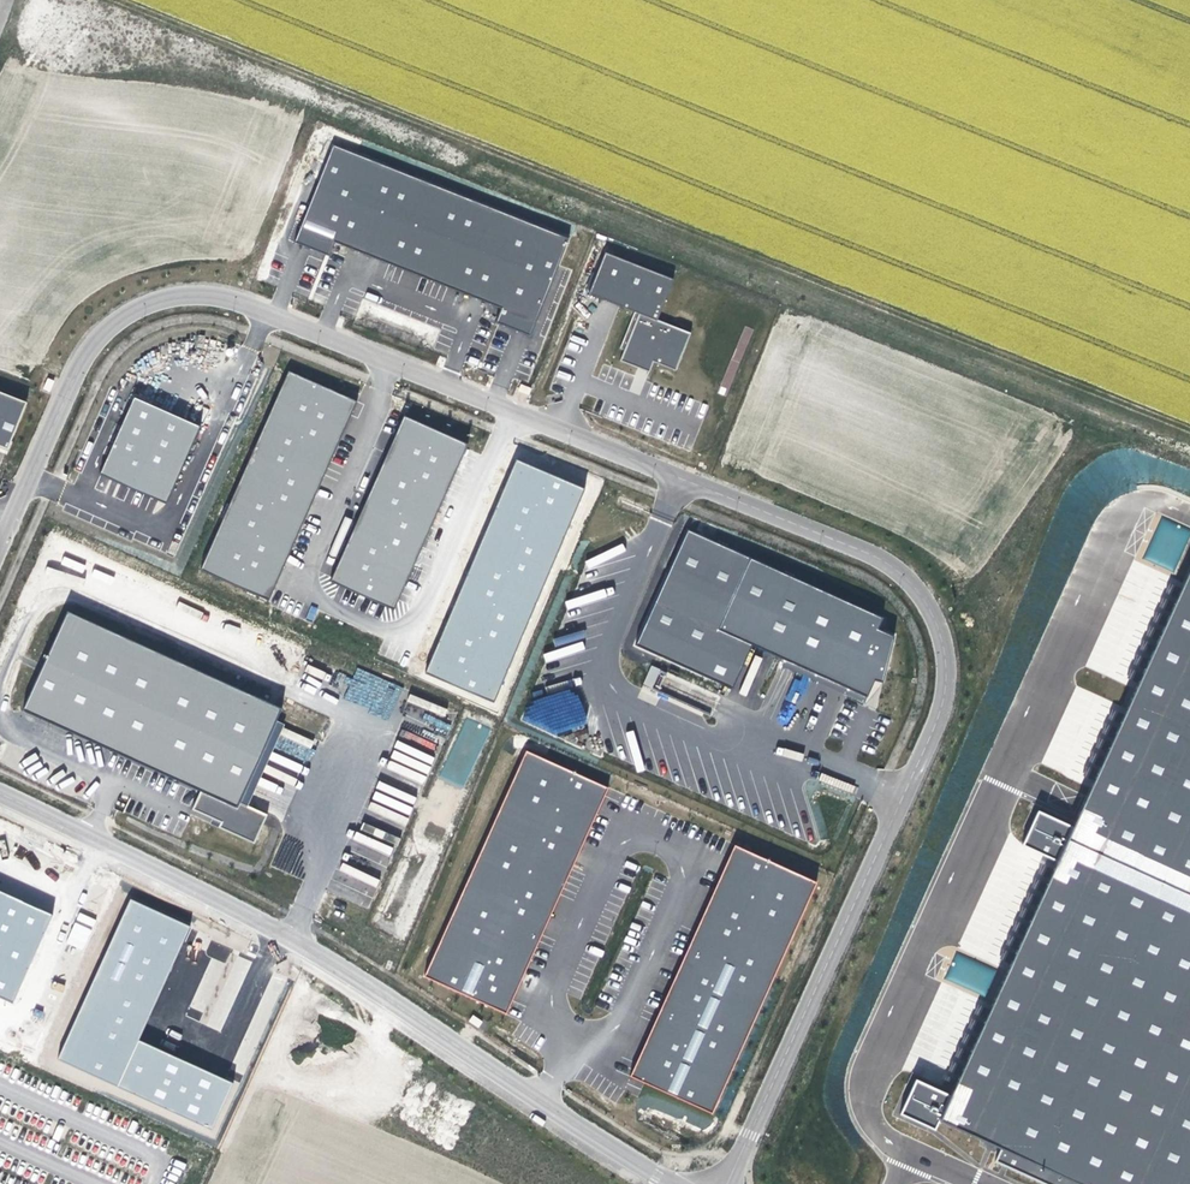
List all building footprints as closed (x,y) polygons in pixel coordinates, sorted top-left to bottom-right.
[(496,318),(530,332),(568,238),(334,145),(301,226),(360,249),(502,306),(496,318)] [(605,253),(589,294),(619,306),(638,314),(620,360),(649,372),(653,361),(675,370),(690,333),(657,320),(673,280),(605,253)] [(355,406),(290,377),(203,573),(268,601),(355,406)] [(8,449),(26,403),(0,393),(0,446),(8,449)] [(99,473),(167,502),(199,426),(131,397),(99,473)] [(467,444),(405,416),(331,579),(393,607),(467,444)] [(585,488),(517,460),(426,672),(494,701),(585,488)] [(718,630),(751,558),(689,530),(637,645),(731,688),(751,644),(718,630)] [(751,558),(718,630),(751,644),(850,688),(868,696),(871,689),(874,682),(883,684),(896,636),(877,630),(882,617),(751,558)] [(1185,583),(1075,826),(1060,860),(952,1097),(941,1120),(1002,1148),(1081,1183),(1189,1183),(1189,573),(1185,583)] [(280,704),(67,606),(23,707),(201,789),(207,792),(200,807),(218,816),(228,821),(226,829),(259,841),(270,816),(243,803),(280,704)] [(225,623),(223,629),(237,634),(239,627),(225,623)] [(520,705),(530,736),(585,719),(575,688),(520,705)] [(847,688),(845,693),(863,702),(866,697),(847,688)] [(608,789),(528,754),(425,981),(506,1018),(608,789)] [(1060,860),(1075,826),(1039,810),(1024,845),(1060,860)] [(818,890),(735,851),(631,1082),(714,1120),(818,890)] [(369,907),(378,879),(340,866),(331,892),(343,896),(349,878),(361,881),(357,893),(360,894),(357,903),(369,907)] [(0,891),(0,997),(12,1002),(52,914),(0,891)] [(190,927),(130,900),(59,1059),(118,1085),(138,1040),(190,927)] [(84,950),(95,918),(77,912),(66,944),(84,950)] [(233,1083),(138,1040),(118,1085),(212,1128),(233,1083)] [(941,1120),(952,1097),(916,1081),(901,1114),(937,1130),(941,1120)] [(215,1131),(122,1091),(119,1097),(205,1134),(208,1129),(215,1132),(215,1131)] [(1002,1148),(996,1162),(1043,1183),(1081,1183),(1002,1148)]
